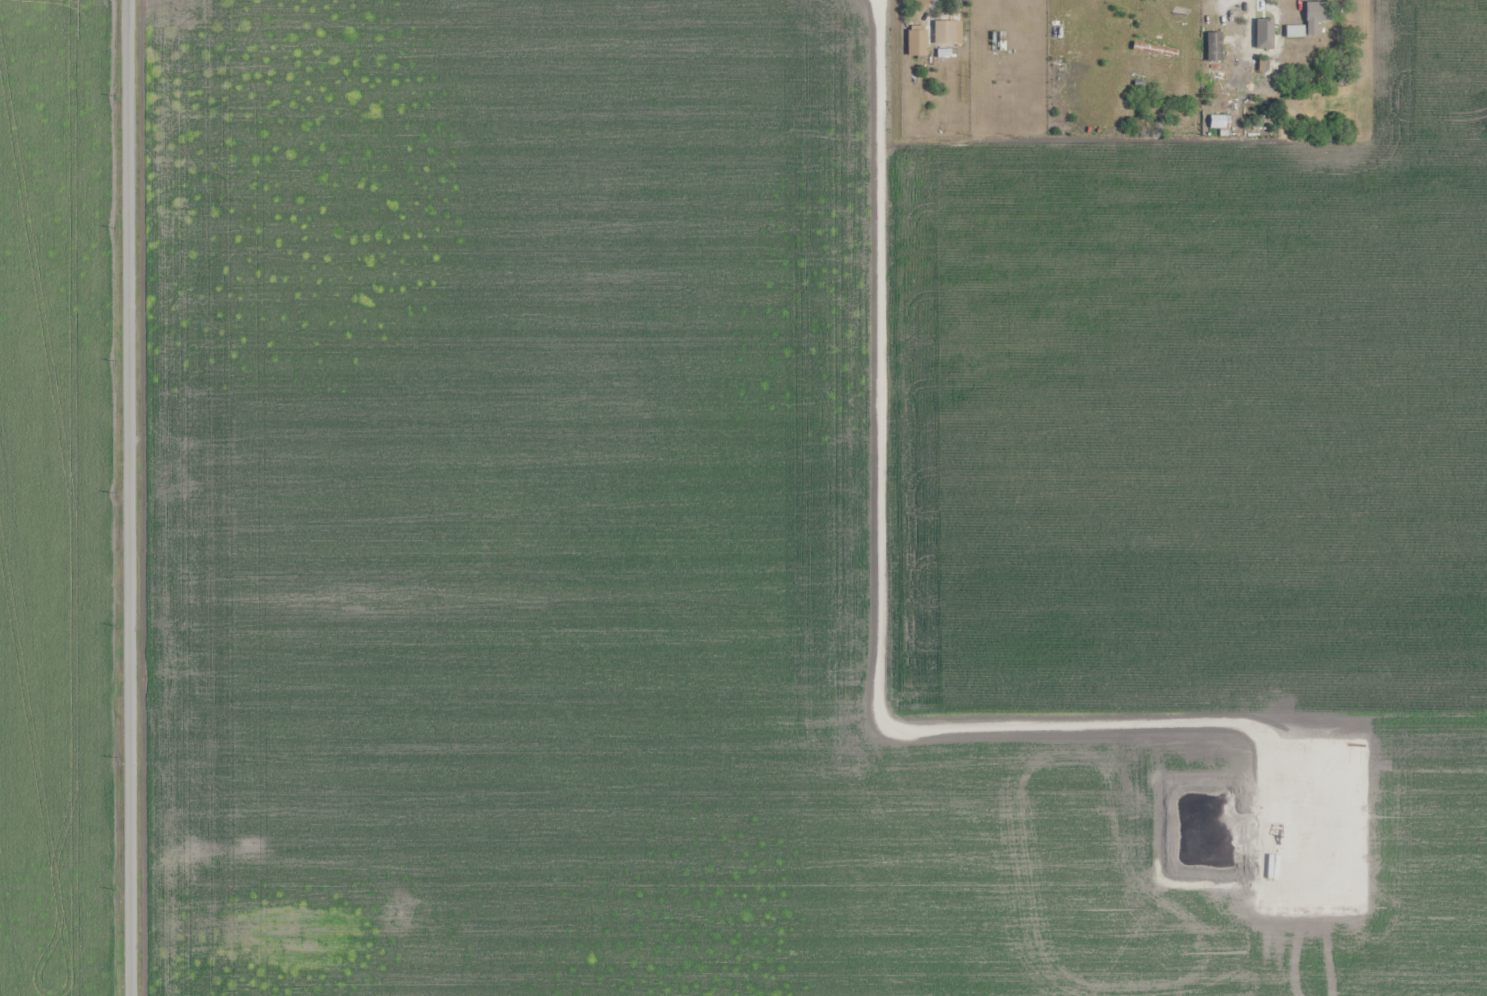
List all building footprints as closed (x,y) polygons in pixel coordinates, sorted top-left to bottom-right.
[(1330,22),(1330,2),(1306,2),(1306,36),(1319,36),(1319,22),(1330,22)] [(1215,19),(1207,19),(1207,64),(1215,64),(1215,19)] [(934,45),(955,45),(955,21),(934,21),(934,45)] [(1256,49),(1272,49),(1272,23),(1256,23),(1256,49)] [(908,56),(925,56),(925,30),(908,30),(908,56)] [(1229,128),(1229,116),(1209,116),(1209,128),(1229,128)]
